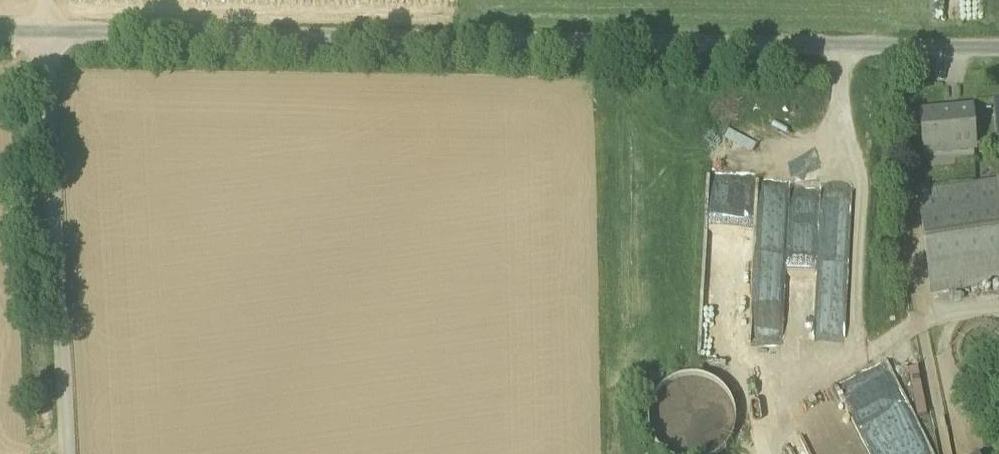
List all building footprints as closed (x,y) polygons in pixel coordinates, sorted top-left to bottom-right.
[(953,147),(953,151),(974,149),(970,107),(921,111),(925,149),(953,147)] [(918,192),(931,289),(998,280),(998,181),(918,192)] [(822,227),(849,225),(847,191),(820,193),(822,227)] [(897,435),(913,429),(888,366),(841,385),(862,437),(819,453),(904,453),(897,435)] [(693,374),(676,377),(661,386),(651,400),(647,416),(650,433),(659,448),(667,453),(715,453),(721,450),(731,436),(735,420),(732,403),(723,388),(709,378),(693,374)]
